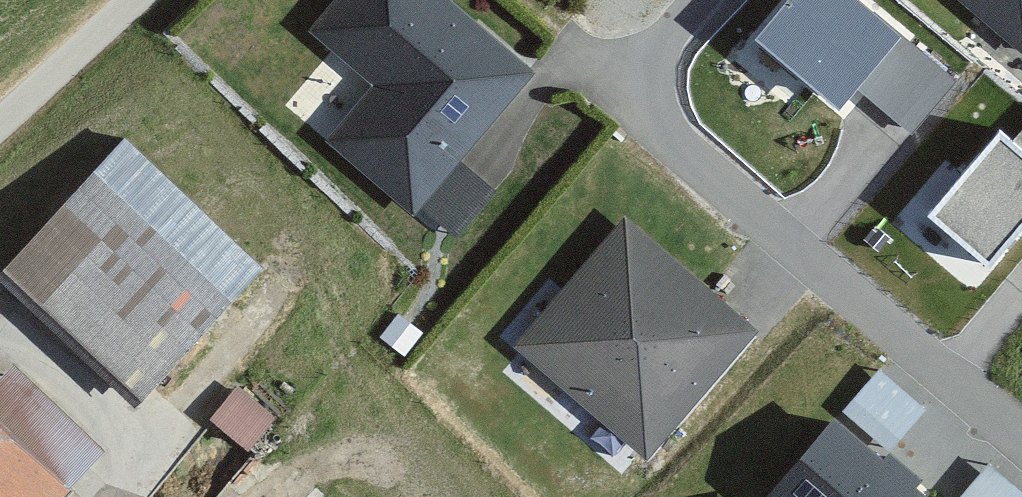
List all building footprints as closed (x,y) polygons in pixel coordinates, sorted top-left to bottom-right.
[(446,0),(331,0),(308,26),(373,84),(328,134),(457,249),(506,194),(456,150),(526,72),(446,0)] [(748,26),(841,109),(911,32),(876,0),(771,0),(748,26)] [(1021,53),(1021,52),(1021,0),(954,0),(1021,53)] [(919,211),(997,274),(1021,244),(1021,138),(996,117),(919,211)] [(265,262),(123,134),(8,260),(150,388),(265,262)] [(764,314),(626,203),(514,340),(653,452),(764,314)] [(0,395),(0,408),(67,476),(103,442),(29,366),(0,395)] [(239,383),(214,406),(246,440),(271,417),(239,383)] [(78,484),(67,476),(0,408),(0,496),(65,496),(78,484)] [(838,409),(773,495),(775,496),(957,496),(838,409)]
